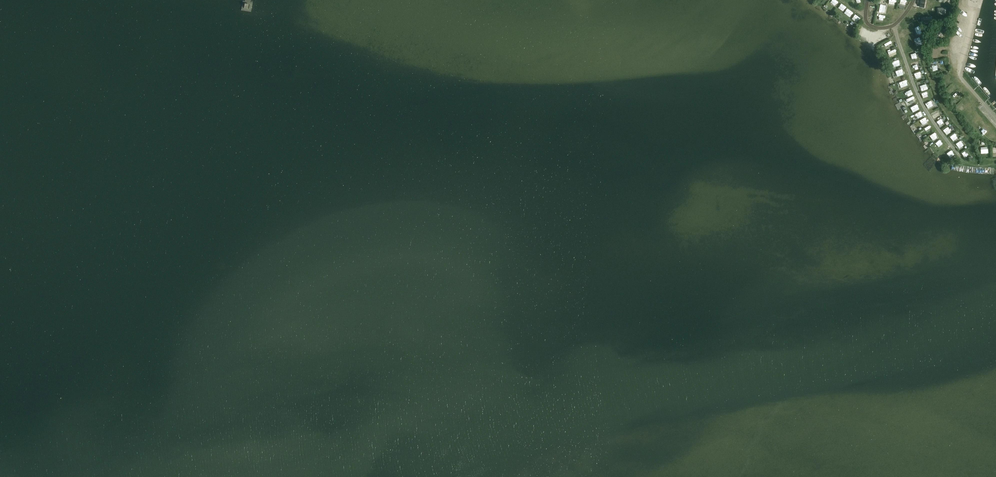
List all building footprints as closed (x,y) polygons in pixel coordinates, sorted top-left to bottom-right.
[(834,5),(838,9),(843,4),(838,0),(837,0),(834,5)] [(852,10),(849,15),(853,19),(857,14),(852,10)] [(840,18),(837,22),(849,34),(853,30),(851,28),(850,29),(840,18)] [(957,87),(952,91),(956,96),(962,92),(957,87)] [(911,102),(913,107),(920,104),(918,99),(911,102)] [(967,109),(970,114),(976,111),(973,105),(967,109)] [(949,122),(945,126),(949,130),(953,126),(949,122)] [(935,126),(928,131),(931,137),(939,133),(935,126)] [(935,138),(938,142),(943,138),(939,134),(935,138)]
